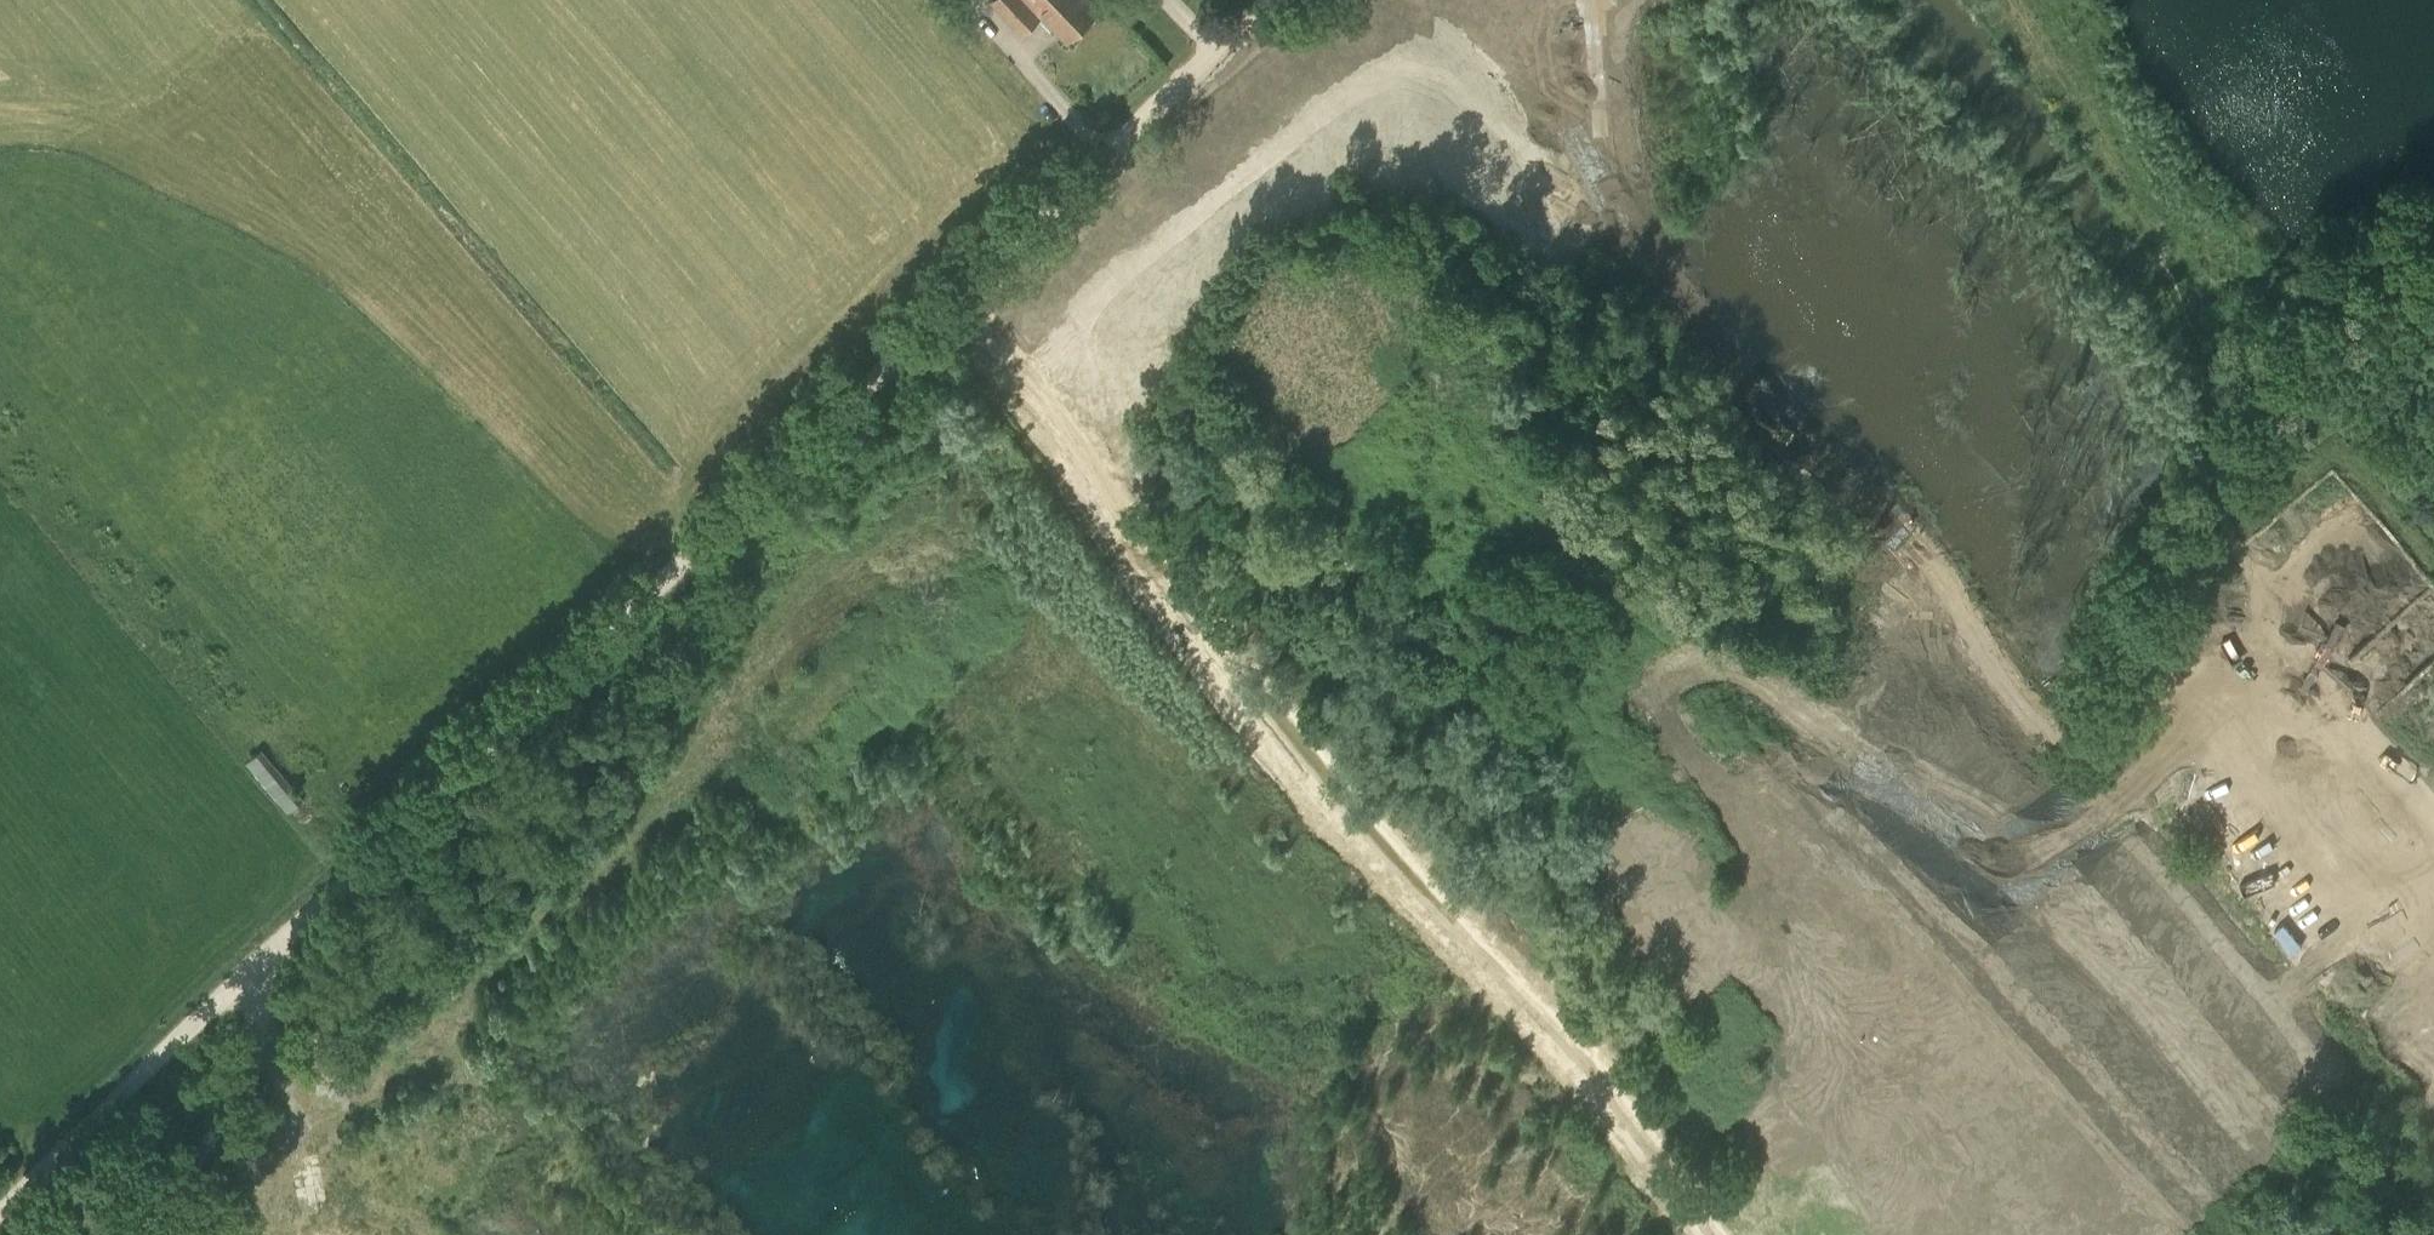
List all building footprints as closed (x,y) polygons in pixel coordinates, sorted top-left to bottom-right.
[(1043,14),(1067,39),(1099,9),(1090,0),(995,0),(993,2),(1023,33),(1043,14)] [(261,747),(245,761),(287,812),(303,799),(261,747)]
